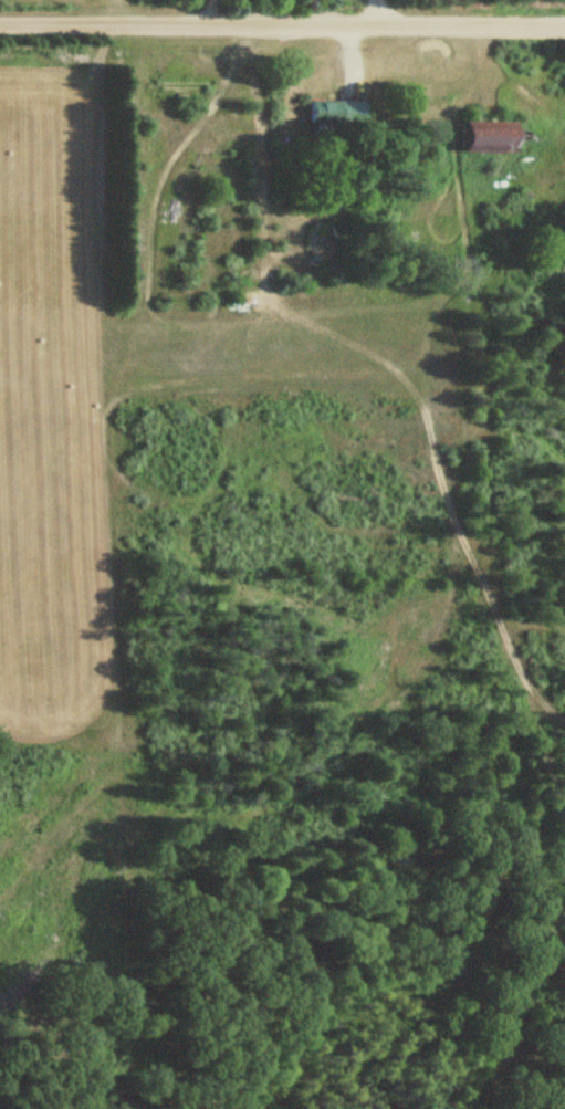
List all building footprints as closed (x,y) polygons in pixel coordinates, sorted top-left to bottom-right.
[(461,129),(461,153),(510,153),(510,130),(461,129)] [(182,222),(191,222),(191,205),(183,204),(182,222)]
